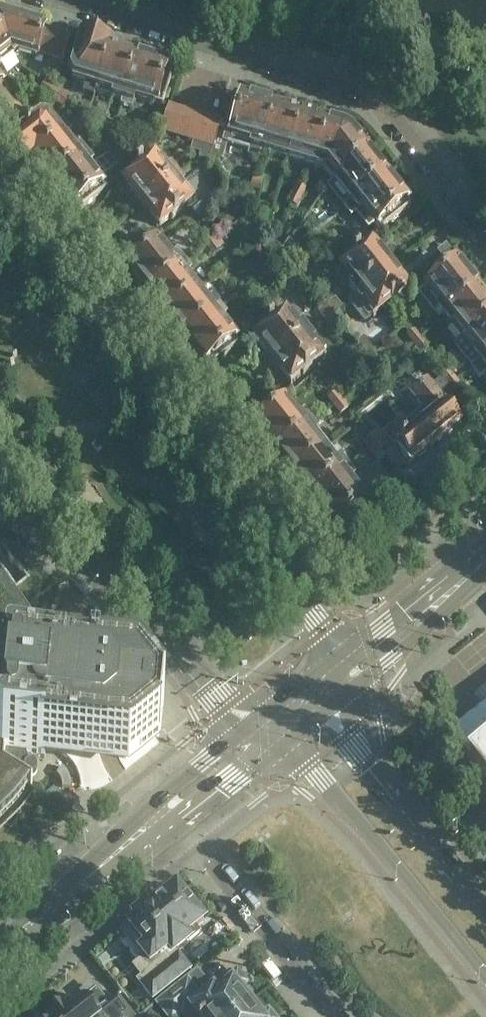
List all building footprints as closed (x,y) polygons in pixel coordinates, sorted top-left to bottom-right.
[(44,30),(0,17),(0,39),(14,57),(19,54),(36,58),(37,53),(44,30)] [(49,57),(56,33),(44,30),(37,53),(49,57)] [(62,60),(69,37),(56,33),(49,57),(52,58),(62,60)] [(98,86),(109,49),(110,45),(81,36),(71,73),(74,79),(97,86),(98,86)] [(0,39),(0,67),(14,57),(0,39)] [(122,100),(135,57),(109,49),(98,86),(97,86),(96,90),(95,89),(95,91),(122,100)] [(162,106),(174,68),(135,57),(122,100),(134,104),(135,102),(134,101),(135,98),(162,106)] [(59,70),(62,60),(52,58),(50,67),(59,70)] [(48,97),(53,89),(45,84),(40,92),(48,97)] [(10,95),(2,85),(0,87),(0,103),(10,95)] [(55,102),(61,93),(53,89),(48,97),(55,102)] [(64,107),(69,99),(61,93),(55,102),(64,107)] [(262,148),(274,107),(236,96),(227,125),(220,122),(213,146),(210,155),(222,158),(227,142),(249,148),(248,154),(259,157),(262,148)] [(33,108),(27,101),(20,106),(26,114),(33,108)] [(20,106),(18,104),(0,119),(0,121),(7,129),(26,114),(20,106)] [(175,135),(183,111),(170,107),(163,131),(175,135)] [(288,155),(301,115),(274,107),(262,148),(288,155)] [(188,138),(195,115),(183,111),(175,135),(188,138)] [(200,142),(207,119),(195,115),(188,138),(195,140),(200,142)] [(314,163),(328,123),(301,115),(288,155),(314,163)] [(63,137),(48,118),(40,117),(11,141),(30,164),(33,162),(32,161),(63,137)] [(213,146),(220,122),(207,119),(200,142),(203,143),(213,146)] [(369,153),(356,137),(356,136),(356,134),(356,132),(355,131),(354,129),(353,127),(351,126),(349,125),(347,124),(345,124),(344,124),(342,125),(340,126),(339,125),(339,126),(328,123),(314,163),(321,165),(334,181),(369,153)] [(50,183),(85,155),(67,132),(65,134),(66,134),(63,137),(32,161),(33,162),(50,183)] [(200,152),(203,143),(200,142),(195,140),(192,149),(200,152)] [(210,155),(213,146),(203,143),(200,152),(210,155)] [(142,204),(177,176),(158,153),(156,155),(158,156),(144,167),(143,165),(134,172),(136,174),(125,182),(142,204)] [(351,203),(386,174),(369,153),(334,181),(351,203)] [(106,190),(88,168),(91,166),(93,165),(85,155),(50,183),(75,214),(106,190)] [(411,206),(386,174),(351,203),(359,212),(361,211),(360,210),(363,208),(381,230),(411,206)] [(180,210),(193,200),(194,201),(196,199),(177,176),(142,204),(160,226),(171,217),(173,219),(181,212),(180,210)] [(149,294),(184,265),(176,256),(174,257),(175,258),(172,260),(155,238),(124,262),(149,294)] [(355,294),(390,266),(372,244),(361,253),(360,251),(351,258),(353,260),(339,271),(338,269),(336,271),(355,294)] [(479,289),(454,258),(423,283),(441,305),(439,307),(438,307),(436,308),(444,317),(479,289)] [(166,315),(201,287),(184,265),(149,294),(166,315)] [(396,297),(408,289),(390,266),(355,294),(373,318),(375,316),(374,315),(388,304),(389,306),(398,299),(396,297)] [(184,338),(219,310),(201,287),(166,315),(184,338)] [(485,319),(485,299),(479,289),(444,317),(461,339),(485,319)] [(332,313),(342,305),(336,299),(326,306),(332,313)] [(338,320),(348,313),(342,305),(332,313),(338,320)] [(323,320),(332,313),(326,306),(318,313),(323,320)] [(327,356),(308,332),(289,309),(287,311),(288,312),(275,323),(273,321),(265,328),(266,330),(255,338),(291,382),(302,374),(303,376),(312,369),(310,367),(324,356),(325,357),(327,356)] [(239,344),(221,322),(224,319),(225,320),(226,319),(219,310),(184,338),(208,368),(239,344)] [(338,320),(332,313),(323,320),(329,327),(338,320)] [(485,355),(485,319),(461,339),(478,361),(485,355)] [(420,337),(414,330),(407,336),(413,343),(420,337)] [(425,344),(420,337),(413,343),(418,350),(425,344)] [(454,380),(448,373),(442,379),(447,386),(454,380)] [(462,423),(450,408),(459,401),(453,393),(447,386),(442,379),(441,377),(431,385),(430,384),(425,389),(424,388),(420,392),(415,397),(429,415),(426,418),(422,418),(414,424),(413,428),(409,431),(403,422),(387,435),(410,464),(417,458),(421,458),(425,455),(426,451),(446,435),(449,435),(453,432),(454,429),(462,423)] [(460,387),(454,380),(447,386),(453,393),(460,387)] [(341,400),(335,393),(327,400),(333,407),(341,400)] [(312,425),(303,415),(301,416),(302,417),(299,419),(282,397),(251,421),(277,453),(312,425)] [(347,408),(341,400),(333,407),(339,414),(347,408)] [(294,475),(329,447),(312,425),(277,453),(294,475)] [(389,446),(378,432),(371,437),(377,444),(383,451),(389,446)] [(377,444),(371,437),(363,444),(369,451),(377,444)] [(383,451),(377,444),(369,451),(375,458),(383,451)] [(312,497),(346,469),(329,447),(294,475),(312,497)] [(370,507),(350,482),(353,480),(353,481),(355,479),(346,469),(312,497),(320,507),(319,511),(326,520),(330,520),(334,525),(336,523),(341,529),(357,517),(361,517),(369,511),(370,507)] [(4,812),(9,807),(13,802),(18,797),(22,792),(25,787),(29,781),(25,779),(27,776),(29,777),(30,777),(31,777),(33,777),(34,776),(35,775),(36,774),(36,773),(37,773),(37,771),(37,770),(37,768),(36,767),(35,766),(34,765),(33,764),(31,764),(30,764),(28,764),(26,757),(44,759),(44,758),(128,767),(158,743),(161,718),(137,688),(53,679),(53,678),(35,676),(39,669),(40,670),(41,670),(43,670),(45,670),(46,669),(47,668),(48,667),(48,666),(49,665),(49,664),(49,663),(48,661),(48,660),(47,659),(46,658),(45,658),(43,657),(42,657),(40,657),(39,654),(43,653),(40,646),(38,640),(35,634),(32,628),(28,622),(24,616),(20,610),(16,605),(11,600),(7,595),(2,590),(0,588),(0,816),(4,812)] [(457,741),(485,777),(485,717),(457,741)] [(62,786),(62,787),(71,788),(71,786),(71,783),(70,781),(70,779),(69,777),(68,774),(66,772),(65,770),(63,769),(61,767),(56,774),(58,776),(59,777),(60,779),(61,780),(61,782),(62,784),(62,786)] [(175,952),(190,941),(189,940),(199,933),(194,928),(203,921),(189,903),(192,901),(181,887),(178,889),(176,887),(154,906),(151,903),(133,917),(136,920),(129,926),(145,946),(138,952),(142,958),(133,966),(143,978),(138,982),(152,1000),(190,970),(175,952)] [(250,1003),(239,990),(245,985),(246,987),(248,985),(241,975),(223,989),(219,985),(208,993),(199,981),(203,978),(196,970),(155,1003),(166,1016),(179,1016),(184,1013),(187,1016),(233,1016),(250,1003)] [(136,1015),(115,989),(89,1010),(76,995),(62,1007),(61,1005),(58,1008),(55,1004),(46,1011),(49,1015),(46,1016),(134,1016),(136,1015)] [(268,1009),(266,1011),(267,1012),(261,1016),(250,1003),(233,1016),(274,1016),(268,1009)]
